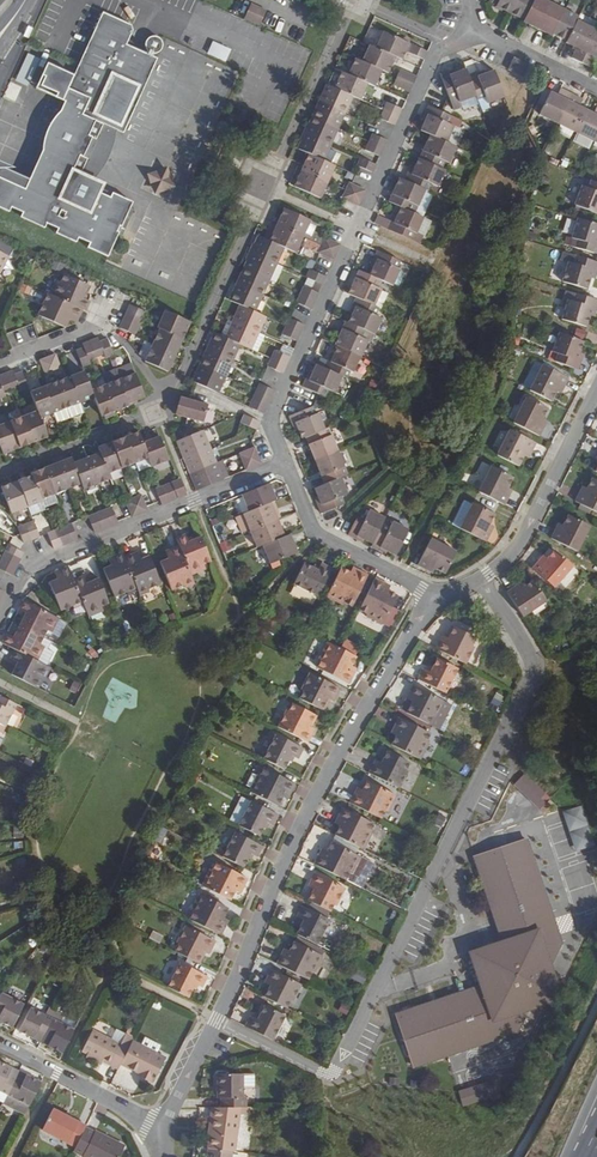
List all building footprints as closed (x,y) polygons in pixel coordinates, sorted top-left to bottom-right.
[(510,14),(524,21),(529,23),(528,25),(537,29),(546,34),(547,32),(553,35),(566,42),(577,20),(579,16),(566,10),(551,2),(546,0),(489,0),(490,3),(497,6),(497,7),(498,8),(503,11),(510,14)] [(267,12),(251,4),(244,19),(260,26),(267,12)] [(70,93),(62,110),(61,112),(60,114),(59,115),(58,117),(57,118),(55,119),(54,121),(53,122),(52,123),(51,125),(50,126),(49,128),(48,129),(47,131),(47,132),(46,134),(46,135),(45,137),(45,139),(44,140),(44,142),(44,144),(44,146),(43,148),(43,150),(43,152),(43,154),(28,187),(30,181),(0,167),(0,205),(14,211),(23,215),(47,226),(59,232),(79,241),(90,246),(111,255),(120,234),(117,233),(121,226),(123,227),(132,207),(111,198),(100,193),(98,192),(101,186),(80,177),(82,174),(88,160),(84,158),(80,156),(89,136),(93,138),(97,140),(104,125),(124,134),(157,59),(153,57),(155,54),(156,54),(156,53),(157,53),(158,53),(158,52),(159,52),(160,51),(161,50),(161,49),(162,48),(162,47),(162,46),(162,45),(162,44),(162,43),(161,43),(161,42),(161,41),(160,41),(159,40),(158,39),(157,38),(156,38),(155,38),(154,38),(153,38),(152,38),(151,38),(151,39),(150,39),(149,39),(148,40),(148,41),(147,41),(147,42),(146,43),(146,44),(146,45),(146,46),(146,47),(146,48),(147,49),(147,50),(148,50),(148,51),(147,54),(128,45),(135,28),(102,13),(74,76),(47,64),(41,79),(70,93)] [(577,20),(566,42),(576,48),(571,58),(582,63),(596,31),(596,30),(577,20)] [(582,63),(591,68),(596,58),(596,31),(582,63)] [(384,32),(376,49),(397,58),(401,59),(403,61),(411,44),(384,32)] [(225,61),(231,48),(212,40),(206,53),(225,61)] [(412,44),(409,53),(421,59),(425,60),(429,51),(412,44)] [(370,46),(362,62),(382,71),(389,74),(393,65),(397,58),(376,49),(370,46)] [(37,60),(30,56),(21,74),(29,78),(37,60)] [(508,70),(522,77),(528,64),(514,58),(508,70)] [(356,59),(351,70),(348,76),(369,85),(375,88),(382,71),(362,62),(356,59)] [(477,73),(471,60),(463,63),(466,69),(469,77),(477,73)] [(449,72),(441,76),(449,99),(452,106),(477,96),(469,77),(466,69),(457,73),(450,76),(449,72)] [(414,75),(401,70),(398,78),(414,85),(417,77),(414,75)] [(477,73),(469,77),(477,96),(479,100),(483,111),(490,109),(488,104),(504,98),(499,84),(495,71),(486,74),(478,76),(477,73)] [(341,72),(337,83),(334,89),(354,98),(361,101),(369,85),(348,76),(344,74),(341,72)] [(398,78),(394,85),(407,91),(410,93),(414,85),(398,78)] [(327,86),(319,102),(346,114),(354,98),(334,89),(330,87),(328,86),(327,86)] [(551,92),(540,115),(558,124),(573,94),(565,90),(561,97),(557,95),(551,92)] [(581,98),(573,94),(558,124),(576,133),(587,109),(581,106),(577,104),(581,98)] [(319,102),(312,118),(339,130),(346,114),(319,102)] [(387,103),(383,111),(380,119),(387,123),(394,106),(387,103)] [(399,108),(394,106),(387,123),(395,126),(403,110),(399,108)] [(425,121),(425,122),(421,131),(430,135),(447,143),(454,127),(459,129),(462,122),(458,119),(441,111),(429,106),(426,112),(429,114),(425,121)] [(587,109),(576,133),(594,142),(596,136),(596,114),(594,113),(587,109)] [(312,118),(309,125),(305,134),(332,146),(339,130),(312,118)] [(532,125),(526,128),(531,137),(536,134),(532,125)] [(593,142),(577,133),(573,141),(590,150),(593,142)] [(301,141),(298,149),(306,153),(309,155),(325,162),(331,164),(336,153),(330,150),(332,146),(305,134),(301,141)] [(368,143),(365,149),(373,153),(380,137),(373,134),(368,143)] [(447,143),(430,135),(419,159),(442,169),(446,162),(449,163),(457,147),(447,143)] [(93,138),(89,136),(80,156),(84,158),(93,138)] [(389,141),(380,137),(373,153),(377,156),(381,157),(389,141)] [(309,155),(302,171),(328,183),(336,166),(331,164),(325,162),(309,155)] [(361,158),(357,166),(360,167),(374,173),(377,166),(373,164),(361,158)] [(419,159),(415,167),(412,174),(409,173),(399,168),(395,177),(400,179),(405,181),(426,190),(428,191),(432,184),(438,187),(445,170),(442,169),(419,159)] [(345,169),(351,172),(353,167),(347,164),(345,169)] [(170,175),(155,169),(149,183),(164,189),(170,175)] [(328,183),(302,171),(294,187),(321,199),(328,183)] [(82,174),(80,177),(101,186),(98,192),(100,193),(104,184),(82,174)] [(543,177),(540,184),(547,187),(550,179),(543,177)] [(405,181),(400,179),(389,202),(401,208),(413,213),(416,206),(418,207),(426,190),(405,181)] [(596,214),(596,183),(596,182),(591,180),(588,188),(582,186),(575,205),(596,214)] [(349,183),(346,191),(363,198),(366,191),(352,184),(349,183)] [(346,191),(342,199),(345,200),(359,206),(363,198),(346,191)] [(114,193),(111,198),(132,207),(134,203),(114,193)] [(11,217),(14,211),(0,205),(0,212),(11,217)] [(394,223),(391,221),(390,222),(387,229),(410,240),(414,232),(417,233),(423,219),(424,218),(413,213),(401,208),(397,216),(394,223)] [(285,209),(277,226),(304,238),(311,223),(311,222),(285,209)] [(23,215),(21,221),(45,232),(47,226),(23,215)] [(377,216),(374,223),(380,226),(387,229),(390,222),(377,216)] [(410,240),(420,244),(423,236),(424,236),(431,222),(423,219),(417,233),(414,232),(410,240)] [(569,245),(595,253),(596,246),(596,225),(577,219),(571,239),(569,245)] [(304,238),(321,245),(325,237),(313,232),(316,225),(311,223),(304,238)] [(123,227),(121,226),(117,233),(120,234),(123,236),(126,229),(123,227)] [(277,226),(269,242),(285,249),(297,254),(301,244),(304,238),(277,226)] [(59,232),(56,237),(76,247),(79,241),(59,232)] [(254,245),(250,253),(277,266),(285,249),(269,242),(267,240),(258,237),(254,245)] [(325,237),(321,245),(338,252),(342,245),(328,239),(325,237)] [(562,245),(568,247),(569,245),(571,239),(565,237),(562,245)] [(304,238),(301,244),(317,253),(321,245),(304,238)] [(321,245),(317,253),(320,254),(335,261),(338,252),(321,245)] [(90,246),(88,251),(108,260),(111,255),(90,246)] [(2,274),(10,257),(0,251),(0,273),(2,274)] [(378,260),(374,267),(370,276),(382,282),(393,286),(400,270),(397,269),(400,262),(377,251),(374,258),(378,260)] [(563,282),(588,289),(591,278),(596,262),(564,252),(562,261),(569,263),(563,282)] [(247,261),(244,268),(271,280),(277,266),(250,253),(247,261)] [(55,261),(51,269),(64,275),(73,279),(77,271),(55,261)] [(277,266),(271,280),(275,283),(282,268),(277,266)] [(239,279),(236,285),(263,297),(271,280),(244,268),(239,279)] [(313,271),(310,270),(306,278),(319,284),(323,286),(327,277),(313,271)] [(370,276),(359,271),(348,294),(356,299),(374,307),(382,291),(382,290),(379,289),(382,282),(370,276)] [(61,282),(56,280),(49,295),(83,311),(87,313),(92,302),(84,299),(89,286),(73,279),(64,275),(61,282)] [(56,280),(53,279),(46,294),(48,295),(49,295),(56,280)] [(25,285),(22,291),(30,295),(33,288),(25,285)] [(234,289),(229,300),(240,305),(256,313),(263,297),(236,285),(234,289)] [(303,287),(300,294),(296,303),(304,306),(311,290),(303,287)] [(315,292),(311,290),(304,306),(312,310),(319,294),(315,292)] [(388,294),(382,291),(374,307),(379,309),(381,310),(388,294)] [(562,319),(587,327),(590,316),(595,300),(567,291),(565,299),(568,300),(562,319)] [(44,305),(38,317),(65,329),(66,329),(70,321),(77,324),(83,311),(49,295),(48,295),(44,305)] [(353,305),(357,307),(353,315),(349,324),(368,332),(375,335),(383,318),(376,315),(379,309),(374,307),(356,299),(353,305)] [(130,304),(126,313),(143,320),(147,313),(130,304)] [(235,316),(234,319),(233,322),(260,334),(267,318),(256,313),(240,305),(235,316)] [(191,322),(165,310),(158,327),(160,328),(183,339),(187,331),(188,329),(191,322)] [(126,313),(123,320),(140,328),(143,320),(126,313)] [(285,327),(282,334),(290,338),(297,322),(289,318),(285,327)] [(123,320),(120,328),(132,334),(136,336),(140,328),(123,320)] [(231,325),(230,328),(225,338),(242,346),(248,348),(252,350),(260,334),(233,322),(231,325)] [(305,326),(297,322),(290,338),(293,340),(294,340),(298,341),(305,326)] [(349,324),(346,322),(335,346),(338,347),(360,357),(361,358),(369,341),(365,340),(368,332),(349,324)] [(183,339),(160,328),(153,345),(176,356),(179,348),(181,345),(183,339)] [(576,329),(572,338),(581,341),(585,332),(576,329)] [(208,346),(207,350),(234,362),(240,365),(248,348),(242,346),(225,338),(214,333),(209,343),(208,346)] [(558,354),(556,362),(574,369),(580,353),(585,342),(581,341),(572,338),(560,333),(552,352),(558,354)] [(260,334),(252,350),(257,353),(265,336),(260,334)] [(98,338),(89,341),(96,358),(104,355),(99,342),(98,338)] [(107,339),(99,342),(104,355),(106,359),(110,357),(114,356),(112,350),(107,339)] [(83,344),(84,348),(89,361),(96,358),(89,341),(83,344)] [(140,351),(147,358),(153,345),(145,342),(140,351)] [(176,356),(153,345),(147,358),(145,362),(168,373),(171,367),(172,364),(176,356)] [(282,354),(286,356),(290,348),(283,345),(280,353),(282,354)] [(331,363),(328,361),(324,369),(342,377),(347,379),(351,372),(353,373),(360,357),(338,347),(335,354),(331,363)] [(84,348),(76,351),(83,367),(90,365),(89,361),(84,348)] [(206,351),(204,355),(199,366),(227,378),(234,362),(207,350),(206,351)] [(275,350),(271,359),(267,367),(275,370),(282,354),(280,353),(275,350)] [(585,355),(580,353),(574,369),(579,370),(585,355)] [(56,354),(48,357),(55,374),(63,371),(57,358),(56,354)] [(286,356),(282,354),(275,370),(283,374),(291,358),(286,356)] [(46,378),(55,374),(48,357),(40,360),(41,365),(46,378)] [(133,364),(115,371),(119,380),(128,404),(145,398),(133,364)] [(196,372),(192,381),(197,384),(220,394),(227,378),(199,366),(198,369),(196,372)] [(309,381),(306,380),(303,387),(318,395),(325,397),(329,391),(335,393),(342,377),(324,369),(316,366),(313,373),(309,381)] [(568,378),(543,366),(531,391),(552,401),(557,391),(560,385),(564,387),(568,378)] [(13,371),(5,374),(11,391),(19,388),(14,374),(13,371)] [(23,371),(14,374),(19,388),(20,391),(29,389),(23,371)] [(85,372),(71,376),(82,403),(95,399),(92,390),(85,372)] [(3,394),(11,391),(5,374),(0,376),(0,384),(3,394)] [(71,376),(58,382),(68,409),(82,403),(71,376)] [(119,380),(106,385),(116,412),(130,407),(128,404),(119,380)] [(58,382),(43,388),(54,415),(68,409),(58,382)] [(260,384),(256,391),(252,400),(260,404),(267,387),(260,384)] [(92,390),(95,399),(102,418),(116,412),(106,385),(92,390)] [(275,391),(267,387),(260,404),(268,408),(275,391)] [(30,393),(38,411),(41,420),(54,415),(43,388),(30,393)] [(180,397),(176,415),(187,418),(204,423),(208,405),(192,401),(180,397)] [(547,408),(526,397),(513,423),(538,436),(544,426),(539,424),(542,419),(547,408)] [(252,400),(249,408),(261,413),(265,415),(268,408),(260,404),(252,400)] [(82,403),(68,409),(72,419),(86,413),(82,403)] [(292,424),(296,423),(298,430),(302,439),(306,438),(326,430),(319,413),(316,415),(313,407),(289,417),(292,424)] [(68,409),(54,415),(57,425),(72,419),(68,409)] [(38,411),(21,417),(31,445),(48,438),(41,420),(38,411)] [(244,415),(240,423),(257,431),(261,423),(257,421),(244,415)] [(21,417),(10,422),(20,449),(31,445),(21,417)] [(0,425),(0,446),(3,455),(20,449),(10,422),(0,425)] [(526,437),(505,426),(492,453),(518,466),(523,456),(518,453),(521,448),(526,437)] [(326,430),(306,438),(315,462),(339,452),(329,429),(326,430)] [(179,441),(176,442),(183,458),(211,446),(205,430),(179,441)] [(139,432),(126,438),(136,463),(148,459),(152,467),(153,467),(144,443),(139,432)] [(160,436),(144,443),(153,467),(169,461),(161,439),(160,436)] [(126,438),(112,443),(122,469),(136,463),(126,438)] [(99,448),(101,453),(109,474),(122,469),(112,443),(99,448)] [(217,463),(211,446),(183,458),(189,474),(217,463)] [(256,448),(247,451),(254,468),(262,465),(256,448)] [(247,451),(239,454),(246,471),(254,468),(247,451)] [(339,452),(315,462),(325,485),(342,478),(349,475),(339,452)] [(101,453),(88,459),(98,485),(112,480),(109,474),(101,453)] [(72,458),(58,463),(69,490),(83,485),(74,464),(72,458)] [(88,459),(74,464),(83,485),(85,490),(98,485),(88,459)] [(223,461),(217,463),(224,480),(230,478),(223,461)] [(58,463),(45,469),(55,495),(69,490),(58,463)] [(189,474),(196,491),(198,491),(224,480),(217,463),(189,474)] [(513,477),(491,467),(478,492),(505,505),(509,495),(505,494),(507,489),(513,477)] [(31,474),(31,476),(42,500),(55,495),(45,469),(31,474)] [(31,476),(18,481),(29,508),(43,502),(42,500),(31,476)] [(325,485),(315,489),(318,498),(322,505),(318,507),(321,514),(335,509),(344,505),(342,498),(349,495),(342,478),(325,485)] [(172,482),(179,499),(185,497),(187,496),(181,479),(179,480),(172,482)] [(596,515),(596,482),(591,479),(586,489),(582,495),(578,493),(574,502),(596,515)] [(18,481),(2,487),(12,514),(29,508),(18,481)] [(172,482),(164,486),(171,503),(179,499),(172,482)] [(270,484),(241,495),(249,512),(272,503),(277,500),(270,484)] [(161,487),(156,489),(162,506),(163,506),(171,503),(164,486),(161,487)] [(58,502),(55,495),(42,500),(43,502),(45,508),(58,502)] [(142,495),(134,498),(140,515),(149,511),(142,495)] [(134,498),(125,502),(132,519),(140,515),(134,498)] [(459,526),(470,503),(464,501),(453,523),(459,526)] [(43,502),(29,508),(32,515),(46,510),(45,508),(43,502)] [(249,512),(243,515),(250,531),(278,520),(272,503),(249,512)] [(494,514),(472,503),(459,529),(485,542),(491,532),(486,529),(488,525),(494,514)] [(108,509),(104,510),(108,518),(111,527),(119,524),(112,507),(108,509)] [(95,515),(88,517),(91,524),(108,518),(104,510),(95,515)] [(360,513),(354,524),(348,536),(355,540),(357,536),(364,540),(373,544),(382,525),(386,518),(370,510),(366,517),(360,513)] [(250,531),(243,515),(235,518),(242,534),(250,531)] [(220,516),(212,520),(215,526),(223,522),(220,516)] [(559,533),(555,531),(550,540),(576,553),(588,528),(567,517),(561,529),(559,533)] [(91,524),(95,533),(111,527),(108,518),(91,524)] [(278,520),(250,531),(257,548),(262,546),(285,537),(278,520)] [(34,521),(26,524),(33,541),(41,538),(34,521)] [(390,528),(382,525),(373,544),(371,548),(378,551),(380,548),(388,552),(396,556),(409,530),(393,522),(390,528)] [(67,526),(56,530),(59,538),(75,531),(72,523),(67,526)] [(26,524),(18,528),(21,535),(24,544),(33,541),(26,524)] [(48,535),(55,550),(63,547),(59,538),(56,530),(54,531),(47,533),(48,535)] [(75,531),(59,538),(63,547),(79,540),(75,531)] [(176,539),(179,546),(191,575),(206,569),(205,566),(211,563),(201,537),(188,542),(186,535),(176,539)] [(262,546),(270,565),(288,558),(299,553),(291,535),(285,537),(262,546)] [(219,543),(223,552),(232,548),(228,539),(219,543)] [(430,540),(417,566),(426,572),(429,567),(435,570),(443,575),(455,552),(430,540)] [(9,545),(6,551),(5,553),(13,558),(20,561),(24,553),(9,545)] [(160,562),(172,591),(183,586),(194,582),(192,579),(191,575),(179,546),(169,550),(172,557),(169,559),(160,562)] [(538,562),(531,569),(554,588),(572,567),(554,551),(546,560),(542,565),(538,562)] [(103,569),(115,597),(127,593),(137,589),(124,558),(122,552),(112,557),(115,564),(111,566),(103,569)] [(5,553),(3,557),(0,562),(0,570),(5,572),(13,558),(5,553)] [(135,554),(124,558),(137,589),(138,592),(139,594),(149,590),(161,585),(150,556),(141,560),(137,561),(135,554)] [(80,568),(94,563),(92,556),(78,561),(80,568)] [(20,561),(13,558),(5,572),(13,576),(20,561)] [(332,570),(321,564),(320,567),(318,571),(314,569),(304,564),(294,585),(318,597),(332,570)] [(49,583),(61,612),(73,607),(83,603),(74,580),(69,566),(59,571),(62,578),(58,580),(49,583)] [(435,570),(429,567),(426,572),(432,575),(435,570)] [(207,573),(206,569),(191,575),(192,579),(207,573)] [(350,573),(341,569),(326,598),(342,606),(344,603),(352,607),(368,576),(358,571),(355,576),(350,573)] [(84,577),(74,580),(83,603),(84,607),(88,618),(104,612),(102,608),(109,605),(99,579),(86,584),(84,577)] [(386,585),(375,580),(360,611),(369,615),(367,618),(383,626),(397,597),(388,592),(383,590),(386,585)] [(515,588),(506,594),(522,617),(546,601),(546,600),(539,590),(533,581),(523,588),(518,592),(515,588)] [(543,587),(539,590),(546,600),(550,597),(543,587)] [(26,615),(23,620),(20,626),(45,639),(48,632),(52,634),(60,620),(23,601),(18,611),(22,613),(26,615)] [(105,615),(104,612),(88,618),(89,621),(105,615)] [(174,613),(168,615),(171,622),(177,620),(174,613)] [(6,634),(1,643),(17,651),(38,662),(45,648),(41,646),(45,639),(20,626),(16,633),(14,638),(10,636),(6,634)] [(579,627),(572,635),(581,643),(588,635),(579,627)] [(454,630),(451,628),(445,640),(448,641),(454,630)] [(264,629),(260,637),(268,641),(272,633),(264,629)] [(445,640),(442,638),(436,650),(466,666),(474,650),(472,649),(476,641),(454,630),(448,641),(445,640)] [(45,639),(41,646),(45,648),(48,649),(51,642),(45,639)] [(347,640),(342,649),(356,656),(360,646),(347,640)] [(318,668),(349,683),(355,673),(349,670),(352,666),(357,656),(356,656),(342,649),(327,642),(319,658),(322,660),(318,668)] [(48,649),(45,648),(38,662),(49,667),(55,653),(48,649)] [(88,651),(95,658),(98,655),(92,648),(88,651)] [(17,663),(15,668),(11,675),(36,688),(40,681),(44,683),(51,668),(49,667),(38,662),(17,651),(12,660),(14,661),(17,663)] [(423,670),(417,681),(446,695),(457,671),(437,660),(432,669),(430,673),(426,671),(423,670)] [(54,670),(51,668),(44,683),(46,684),(54,670)] [(306,691),(308,692),(304,700),(326,712),(332,700),(335,701),(339,703),(345,690),(314,675),(306,691)] [(409,702),(413,703),(407,715),(429,726),(433,718),(435,719),(443,703),(412,688),(406,700),(409,702)] [(547,696),(541,692),(536,702),(542,706),(547,696)] [(503,696),(497,693),(491,707),(496,709),(503,696)] [(6,727),(6,728),(18,705),(1,696),(0,697),(0,725),(6,727)] [(335,701),(332,700),(326,712),(330,713),(335,701)] [(413,703),(409,702),(404,713),(407,715),(413,703)] [(433,718),(429,726),(440,731),(451,708),(443,703),(435,719),(433,718)] [(287,710),(278,727),(309,742),(315,729),(312,727),(309,726),(315,715),(292,704),(288,710),(287,710)] [(18,712),(26,716),(29,711),(21,707),(18,712)] [(318,717),(315,715),(309,726),(312,727),(318,717)] [(400,732),(397,737),(392,746),(421,761),(429,745),(427,743),(431,735),(399,720),(395,729),(400,732)] [(304,749),(277,736),(265,760),(286,770),(291,761),(293,757),(297,758),(299,760),(304,749)] [(386,753),(383,751),(377,763),(380,764),(386,753)] [(377,763),(373,761),(367,774),(398,789),(406,773),(404,772),(408,764),(386,753),(380,764),(377,763)] [(26,757),(23,763),(31,767),(34,762),(26,757)] [(202,773),(193,769),(189,778),(197,782),(202,773)] [(260,777),(258,776),(249,793),(279,807),(284,797),(287,792),(292,794),(296,785),(265,769),(260,777)] [(520,791),(531,780),(525,774),(514,784),(520,791)] [(533,803),(544,793),(531,780),(520,791),(533,803)] [(356,794),(350,805),(382,820),(386,811),(389,812),(397,797),(368,783),(363,792),(361,797),(356,794)] [(509,788),(500,806),(514,813),(523,795),(509,788)] [(549,800),(550,799),(544,793),(533,803),(540,810),(549,800)] [(278,817),(252,803),(238,828),(260,838),(264,828),(267,823),(271,825),(273,826),(278,817)] [(573,851),(593,846),(584,805),(564,809),(573,851)] [(344,823),(342,827),(337,837),(366,851),(374,835),(371,834),(376,825),(344,810),(339,819),(344,823)] [(339,819),(336,825),(342,827),(344,823),(339,819)] [(23,827),(14,827),(13,837),(23,838),(23,827)] [(263,847),(236,834),(223,859),(244,869),(249,859),(252,854),(255,856),(258,858),(263,847)] [(424,1006),(396,1016),(403,1038),(413,1067),(517,1032),(528,1010),(560,999),(549,965),(560,942),(526,840),(474,857),(487,897),(502,943),(470,953),(481,987),(424,1006)] [(325,858),(320,856),(315,866),(346,881),(351,873),(353,874),(361,859),(332,844),(328,853),(325,858)] [(165,849),(156,845),(150,858),(159,862),(165,849)] [(25,856),(15,859),(17,867),(27,865),(25,856)] [(213,871),(211,870),(202,887),(231,901),(236,891),(239,886),(244,889),(249,879),(217,864),(213,871)] [(312,889),(316,891),(310,903),(333,914),(337,906),(338,907),(346,890),(315,876),(309,888),(312,889)] [(30,884),(23,886),(25,894),(32,892),(30,884)] [(316,891),(312,889),(306,901),(310,903),(316,891)] [(190,909),(193,911),(189,920),(221,935),(226,925),(220,922),(223,917),(228,908),(198,894),(190,909)] [(32,909),(24,911),(26,919),(33,916),(32,909)] [(304,922),(302,926),(297,936),(318,947),(330,923),(302,909),(297,919),(300,920),(304,922)] [(399,914),(394,911),(390,918),(395,921),(399,914)] [(152,930),(148,938),(159,943),(163,935),(152,930)] [(184,946),(185,947),(182,955),(204,966),(210,954),(213,955),(216,957),(222,944),(191,930),(184,946)] [(35,934),(26,942),(33,949),(42,941),(35,934)] [(295,942),(324,956),(326,952),(297,938),(295,942)] [(282,954),(277,964),(291,971),(305,978),(309,980),(313,971),(316,972),(324,956),(295,942),(290,951),(287,956),(282,954)] [(55,949),(47,945),(44,950),(52,955),(55,949)] [(213,955),(210,954),(204,966),(207,967),(213,955)] [(209,976),(181,963),(169,987),(190,997),(194,988),(197,983),(201,985),(203,987),(209,976)] [(368,974),(355,967),(350,978),(363,984),(368,974)] [(271,986),(274,988),(268,999),(291,1011),(295,1002),(297,1003),(305,987),(302,985),(288,978),(274,971),(267,985),(271,986)] [(305,978),(291,971),(288,978),(302,985),(305,978)] [(274,988),(271,986),(265,998),(268,999),(274,988)] [(1,1015),(0,1017),(0,1022),(13,1028),(24,1004),(3,994),(0,1000),(0,1014),(1,1015)] [(163,1004),(155,1000),(152,1007),(159,1011),(163,1004)] [(265,1006),(259,1016),(257,1020),(254,1018),(252,1017),(246,1027),(273,1041),(286,1017),(265,1006)] [(346,1006),(343,1013),(350,1017),(354,1009),(346,1006)] [(32,1008),(20,1032),(34,1039),(37,1033),(44,1037),(57,1013),(50,1009),(46,1016),(32,1008)] [(63,1054),(75,1030),(60,1023),(64,1016),(57,1013),(44,1037),(50,1040),(47,1046),(63,1054)] [(130,1027),(126,1034),(134,1038),(138,1031),(130,1027)] [(116,1029),(111,1039),(121,1044),(126,1034),(116,1029)] [(93,1030),(82,1052),(88,1055),(103,1063),(118,1070),(120,1065),(133,1040),(134,1038),(126,1034),(121,1044),(111,1039),(93,1030)] [(44,1037),(37,1033),(34,1039),(41,1043),(44,1037)] [(44,1037),(41,1043),(47,1046),(50,1040),(44,1037)] [(167,1058),(133,1040),(120,1065),(139,1074),(143,1077),(142,1079),(152,1084),(153,1082),(154,1082),(167,1058)] [(88,1055),(86,1058),(102,1066),(103,1063),(88,1055)] [(8,1096),(17,1078),(11,1075),(14,1069),(0,1061),(0,1092),(8,1096)] [(20,1072),(14,1069),(11,1075),(17,1078),(20,1072)] [(20,1072),(17,1078),(24,1081),(27,1075),(20,1072)] [(221,1098),(221,1108),(247,1107),(246,1098),(243,1098),(243,1089),(255,1088),(254,1074),(242,1074),(217,1074),(217,1098),(221,1098)] [(24,1081),(17,1078),(8,1096),(4,1104),(26,1115),(30,1107),(42,1082),(27,1075),(24,1081)] [(496,1080),(460,1092),(465,1106),(500,1095),(496,1080)] [(0,1092),(0,1101),(4,1104),(8,1096),(0,1092)] [(221,1108),(213,1108),(208,1148),(233,1152),(236,1152),(240,1119),(246,1120),(247,1107),(221,1108)] [(54,1108),(42,1131),(75,1148),(86,1128),(87,1125),(54,1108)] [(86,1128),(75,1148),(74,1151),(84,1156),(83,1156),(120,1156),(125,1146),(96,1131),(95,1133),(86,1128)] [(208,1148),(206,1156),(233,1156),(233,1152),(208,1148)]
